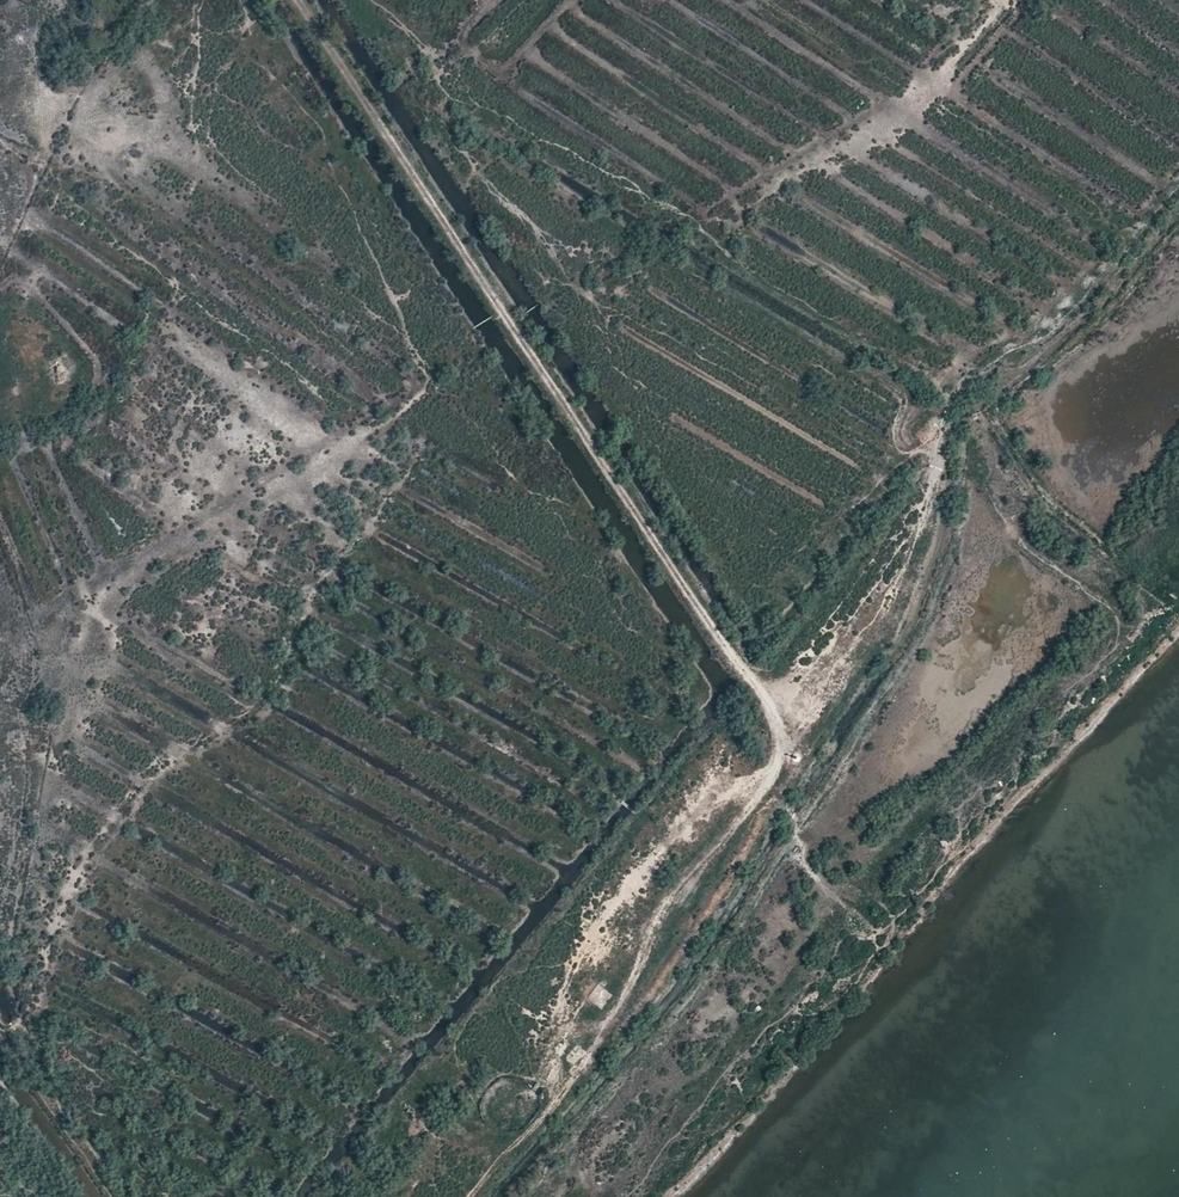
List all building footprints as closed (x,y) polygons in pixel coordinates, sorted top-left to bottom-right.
[(598,983),(588,998),(602,1009),(613,994),(598,983)]
